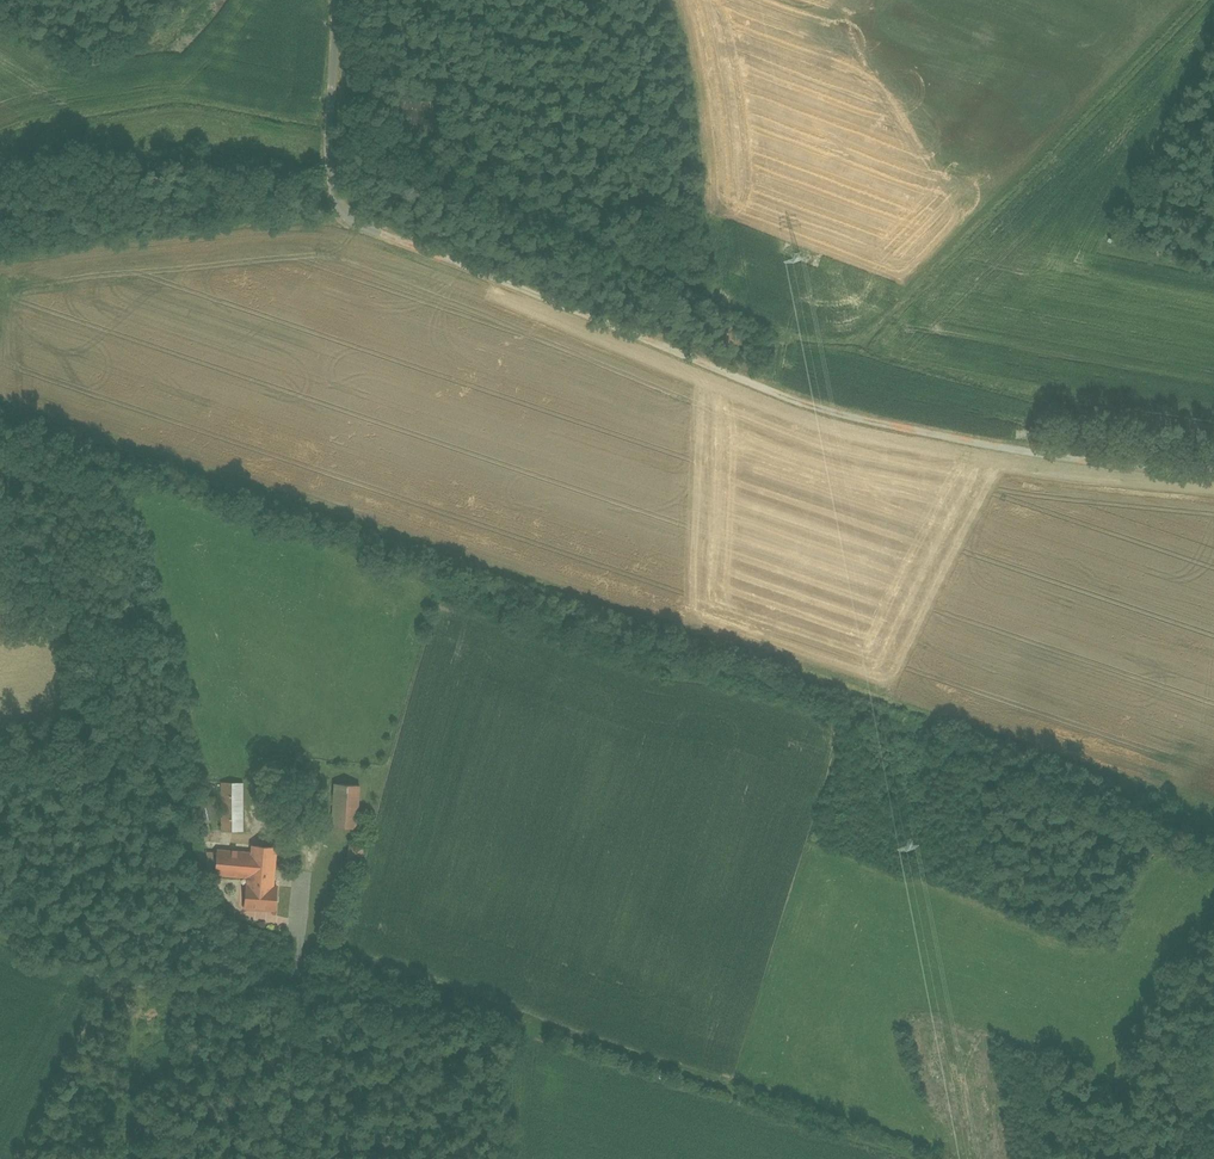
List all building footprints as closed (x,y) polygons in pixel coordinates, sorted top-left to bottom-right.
[(243,830),(244,781),(221,781),(221,830),(243,830)] [(357,827),(358,783),(332,783),(331,826),(357,827)] [(212,801),(204,802),(207,819),(215,818),(212,801)] [(349,858),(364,861),(368,846),(353,842),(349,858)] [(249,844),(249,850),(212,848),(211,875),(243,876),(241,908),(273,910),(276,845),(249,844)]
